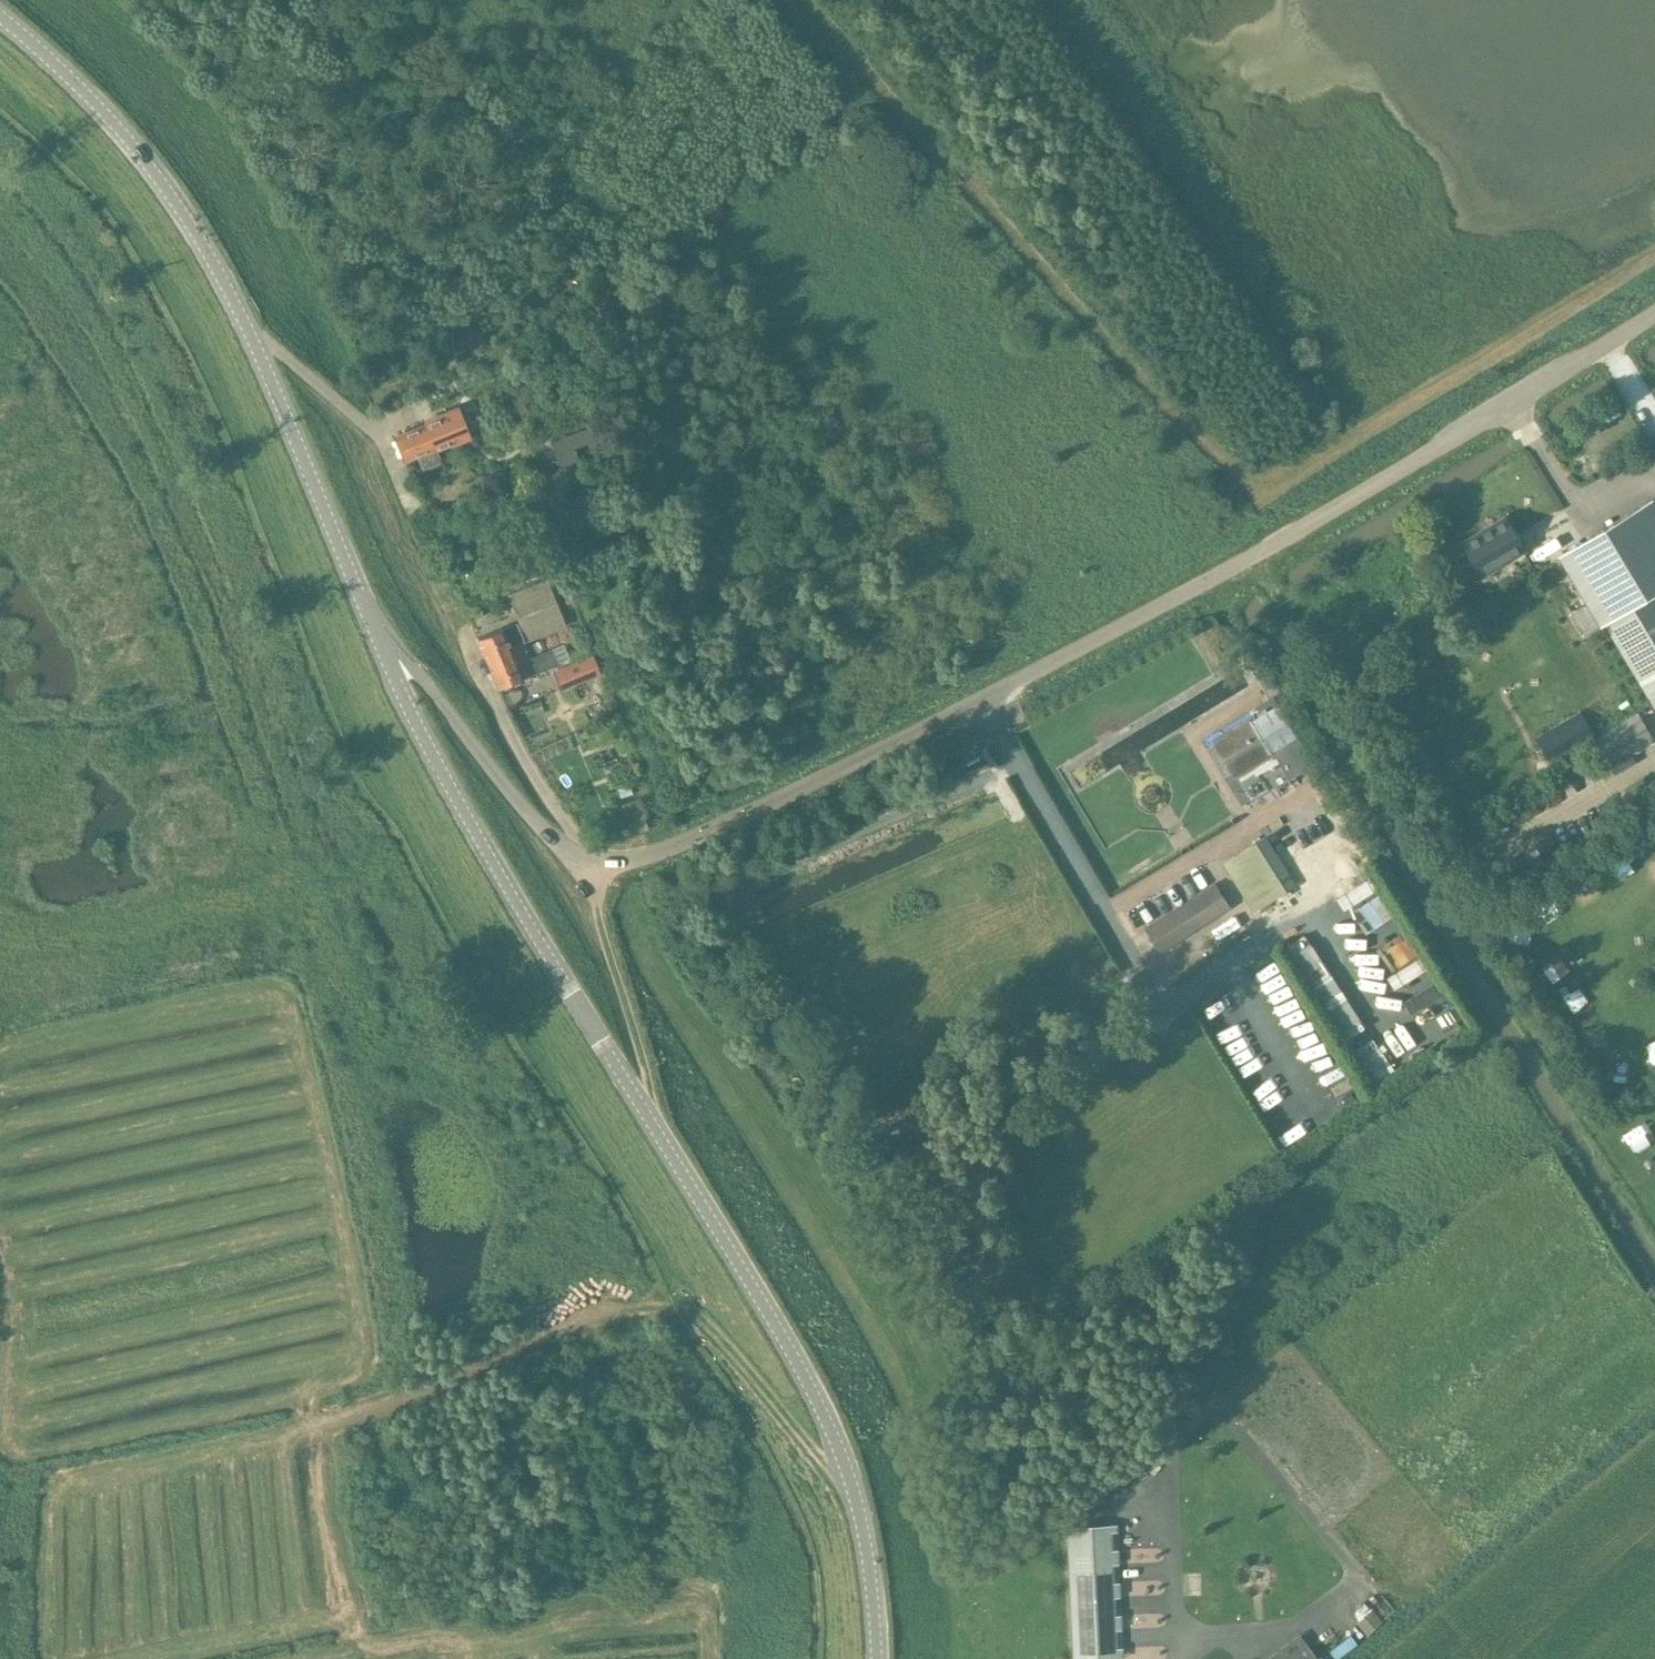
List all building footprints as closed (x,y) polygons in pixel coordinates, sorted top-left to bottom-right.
[(405,460),(435,448),(450,442),(450,443),(465,437),(455,412),(425,424),(426,426),(396,438),(405,460)] [(551,441),(561,468),(579,461),(574,448),(595,441),(590,427),(551,441)] [(1606,625),(1654,707),(1654,500),(1654,498),(1559,557),(1602,628),(1606,625)] [(1483,574),(1526,549),(1507,519),(1465,544),(1483,574)] [(511,585),(536,577),(530,560),(505,568),(511,585)] [(566,627),(547,579),(508,595),(527,643),(566,627)] [(527,647),(517,623),(479,639),(488,662),(508,655),(513,665),(543,653),(543,652),(539,642),(527,647)] [(508,655),(488,662),(499,688),(537,673),(537,672),(570,658),(563,643),(543,652),(543,653),(513,665),(508,655)] [(593,654),(553,671),(561,691),(602,674),(593,654)] [(1235,774),(1299,736),(1280,704),(1216,742),(1235,774)] [(1594,733),(1582,713),(1538,739),(1550,759),(1594,733)] [(1599,740),(1613,765),(1653,741),(1639,717),(1599,740)] [(1297,885),(1267,836),(1223,863),(1254,912),(1260,908),(1268,922),(1292,907),(1283,894),(1297,885)] [(1345,907),(1379,887),(1373,875),(1338,896),(1345,907)] [(1161,953),(1232,907),(1216,882),(1145,928),(1161,953)] [(1339,1043),(1364,1029),(1310,932),(1286,945),(1339,1043)] [(1256,969),(1262,980),(1285,968),(1279,957),(1256,969)] [(1361,1048),(1365,1064),(1383,1059),(1379,1044),(1361,1048)] [(1072,1528),(1079,1658),(1118,1658),(1125,1658),(1119,1525),(1072,1528)] [(1360,1623),(1368,1632),(1382,1620),(1373,1611),(1360,1623)] [(1301,1634),(1268,1658),(1320,1658),(1301,1634)] [(1351,1635),(1331,1649),(1336,1657),(1356,1643),(1351,1635)]
